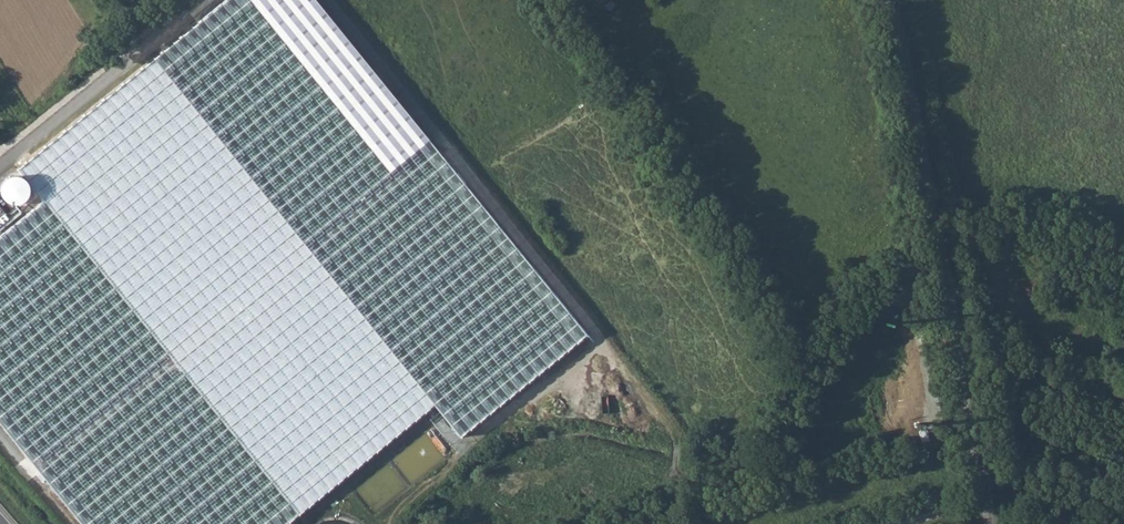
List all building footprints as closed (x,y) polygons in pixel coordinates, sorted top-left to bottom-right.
[(0,230),(0,426),(80,523),(285,523),(437,401),(465,436),(591,334),(320,0),(242,0),(163,63),(152,50),(14,161),(42,196),(0,230)] [(9,218),(0,207),(0,226),(9,218)]
